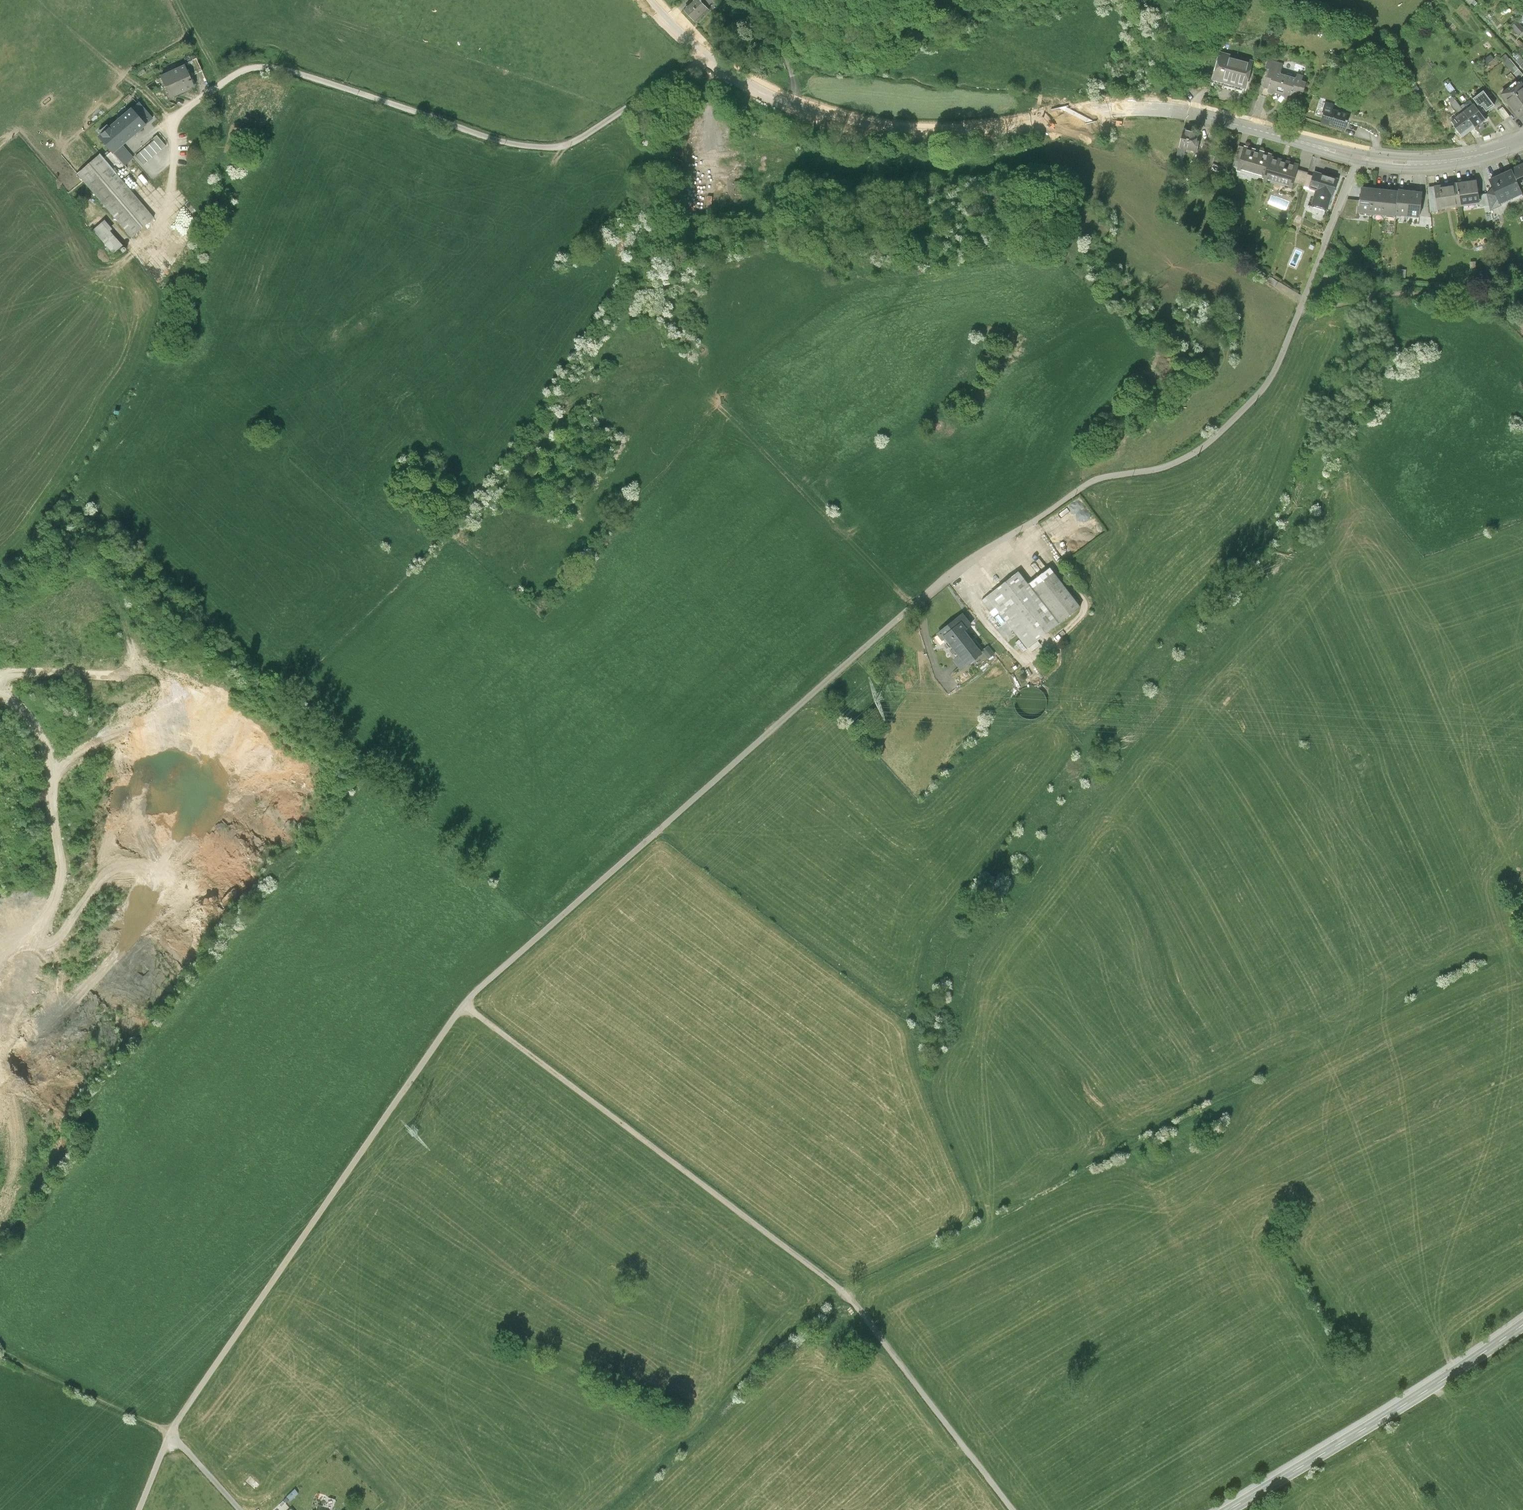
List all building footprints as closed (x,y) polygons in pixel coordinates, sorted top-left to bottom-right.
[(684,8),(696,22),(716,3),(714,0),(693,0),(684,8)] [(1252,62),(1221,53),(1213,83),(1244,91),(1252,62)] [(1295,78),(1280,73),(1283,64),(1269,60),(1266,68),(1269,69),(1261,95),(1267,96),(1270,95),(1289,101),(1291,95),(1296,97),(1298,90),(1303,91),(1306,82),(1302,80),(1304,76),(1297,73),(1295,78)] [(186,66),(161,76),(170,98),(195,88),(186,66)] [(1512,89),(1511,87),(1501,94),(1518,117),(1522,113),(1522,86),(1520,83),(1512,89)] [(1476,107),(1474,104),(1464,111),(1475,127),(1480,123),(1481,124),(1487,120),(1482,114),(1480,112),(1484,109),(1486,111),(1494,105),(1483,91),(1473,99),(1479,106),(1476,107)] [(141,105),(123,119),(135,134),(153,120),(141,105)] [(1510,116),(1503,107),(1498,110),(1505,120),(1510,116)] [(1349,114),(1332,108),(1331,113),(1324,111),(1321,121),(1339,127),(1338,128),(1345,130),(1348,119),(1349,114)] [(1464,111),(1462,109),(1458,111),(1460,115),(1451,121),(1455,126),(1452,128),(1455,132),(1457,130),(1462,136),(1475,127),(1464,111)] [(135,134),(123,119),(100,137),(110,149),(78,175),(130,240),(157,218),(120,172),(124,169),(130,176),(137,170),(140,174),(148,168),(142,161),(159,147),(147,132),(132,144),(129,141),(136,135),(135,134)] [(1199,133),(1183,130),(1179,147),(1195,151),(1196,147),(1199,147),(1201,137),(1198,136),(1199,133)] [(1244,147),(1238,146),(1234,161),(1240,162),(1244,147)] [(1271,155),(1244,147),(1240,162),(1238,170),(1264,177),(1271,157),(1271,155)] [(1298,165),(1271,157),(1264,177),(1264,179),(1291,187),(1293,183),(1297,169),(1298,165)] [(1512,170),(1520,188),(1522,186),(1522,165),(1512,170)] [(1307,172),(1297,169),(1293,183),(1303,186),(1303,185),(1307,174),(1307,172)] [(1512,170),(1490,180),(1495,191),(1500,202),(1522,192),(1520,188),(1512,170)] [(1337,179),(1314,172),(1313,176),(1310,187),(1317,189),(1312,206),(1326,210),(1331,194),(1333,194),(1337,179)] [(1313,176),(1307,174),(1303,185),(1310,187),(1313,176)] [(1477,183),(1456,185),(1459,207),(1480,205),(1478,195),(1477,183)] [(1456,185),(1435,188),(1437,198),(1438,210),(1459,207),(1456,185)] [(1374,189),(1362,188),(1362,195),(1360,194),(1359,201),(1359,205),(1361,205),(1360,211),(1372,213),(1374,189)] [(1386,190),(1374,189),(1372,213),(1384,214),(1386,190)] [(1398,192),(1386,190),(1384,214),(1395,215),(1396,214),(1398,192)] [(1410,191),(1398,190),(1398,192),(1396,214),(1408,215),(1410,191)] [(1422,193),(1410,191),(1408,215),(1420,216),(1422,193)] [(1500,202),(1495,191),(1487,195),(1489,206),(1500,202)] [(1487,194),(1478,195),(1480,205),(1480,209),(1489,207),(1489,206),(1487,195),(1487,194)] [(1437,198),(1429,199),(1431,212),(1438,211),(1438,210),(1437,198)] [(1359,201),(1347,200),(1341,216),(1359,218),(1360,211),(1361,205),(1359,205),(1359,201)] [(102,218),(90,229),(112,252),(121,244),(109,230),(111,228),(102,218)] [(1269,275),(1266,280),(1275,286),(1278,280),(1269,275)] [(1278,282),(1274,289),(1297,299),(1300,292),(1278,282)] [(1018,569),(987,595),(1029,647),(1082,604),(1049,562),(1027,580),(1018,569)] [(961,650),(955,654),(963,664),(984,646),(958,613),(937,630),(941,636),(946,632),(961,650)] [(982,649),(988,657),(994,653),(988,645),(982,649)] [(298,1493),(294,1489),(286,1498),(289,1501),(298,1493)]
